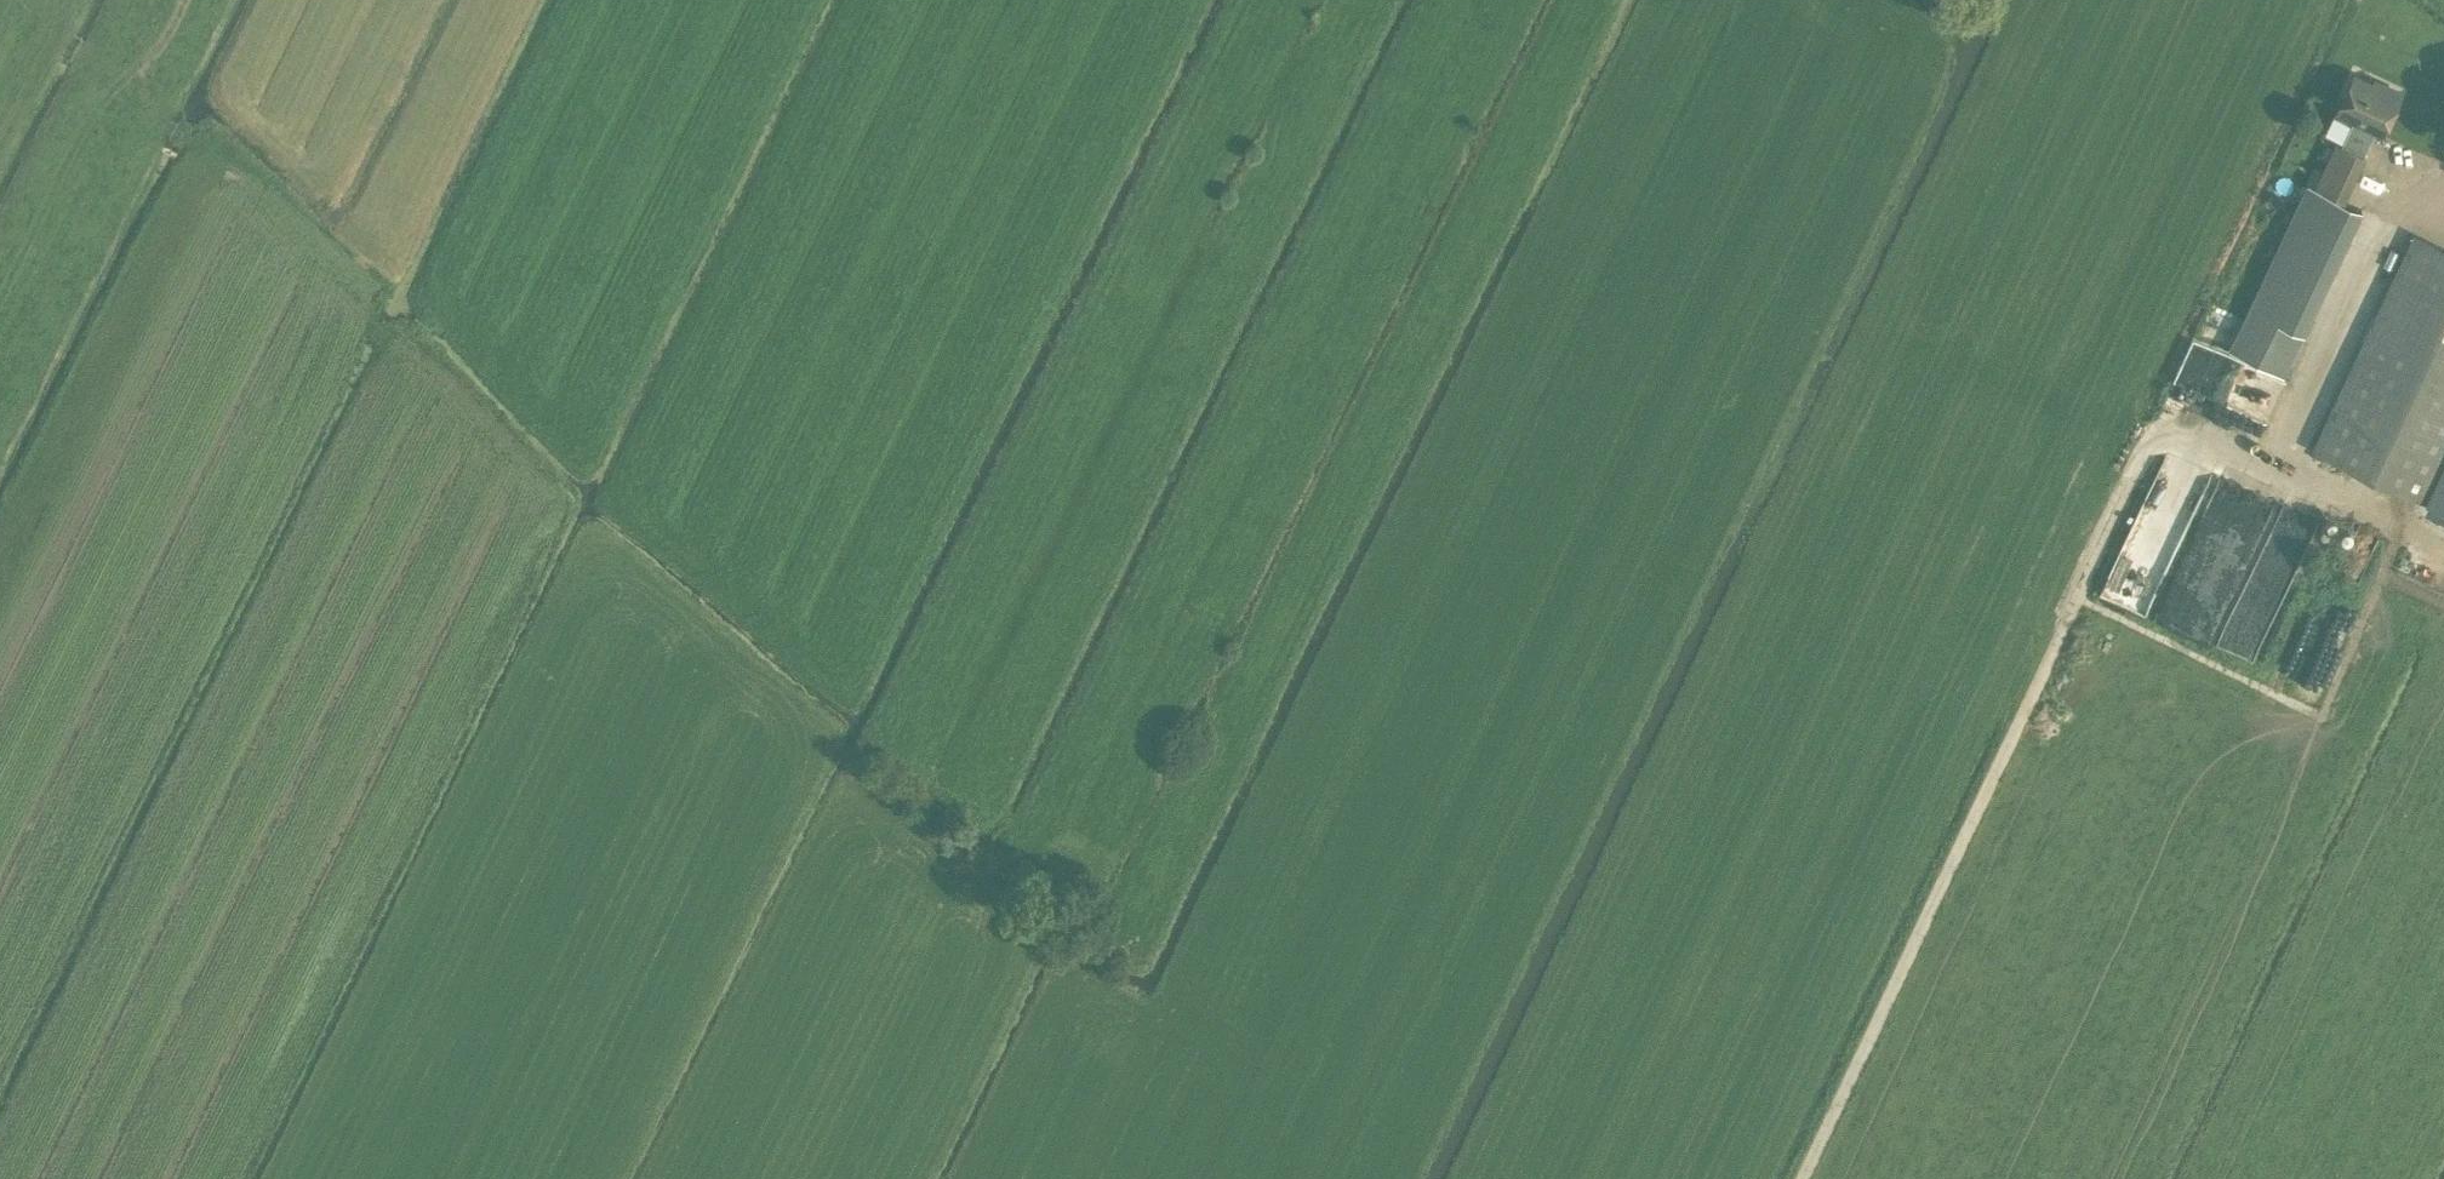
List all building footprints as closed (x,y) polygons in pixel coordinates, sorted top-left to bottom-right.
[(2353,121),(2329,173),(2353,184),(2366,156),(2364,155),(2375,131),(2383,135),(2402,93),(2384,84),(2382,87),(2355,75),(2337,113),(2353,121)] [(2315,186),(2324,168),(2315,164),(2306,182),(2315,186)] [(2304,332),(2362,209),(2308,183),(2250,307),(2304,332)] [(2427,501),(2443,509),(2443,247),(2414,233),(2314,448),(2427,501)] [(2199,496),(2154,620),(2216,643),(2261,519),(2199,496)] [(2149,603),(2152,588),(2142,586),(2144,572),(2116,568),(2111,598),(2149,603)]
